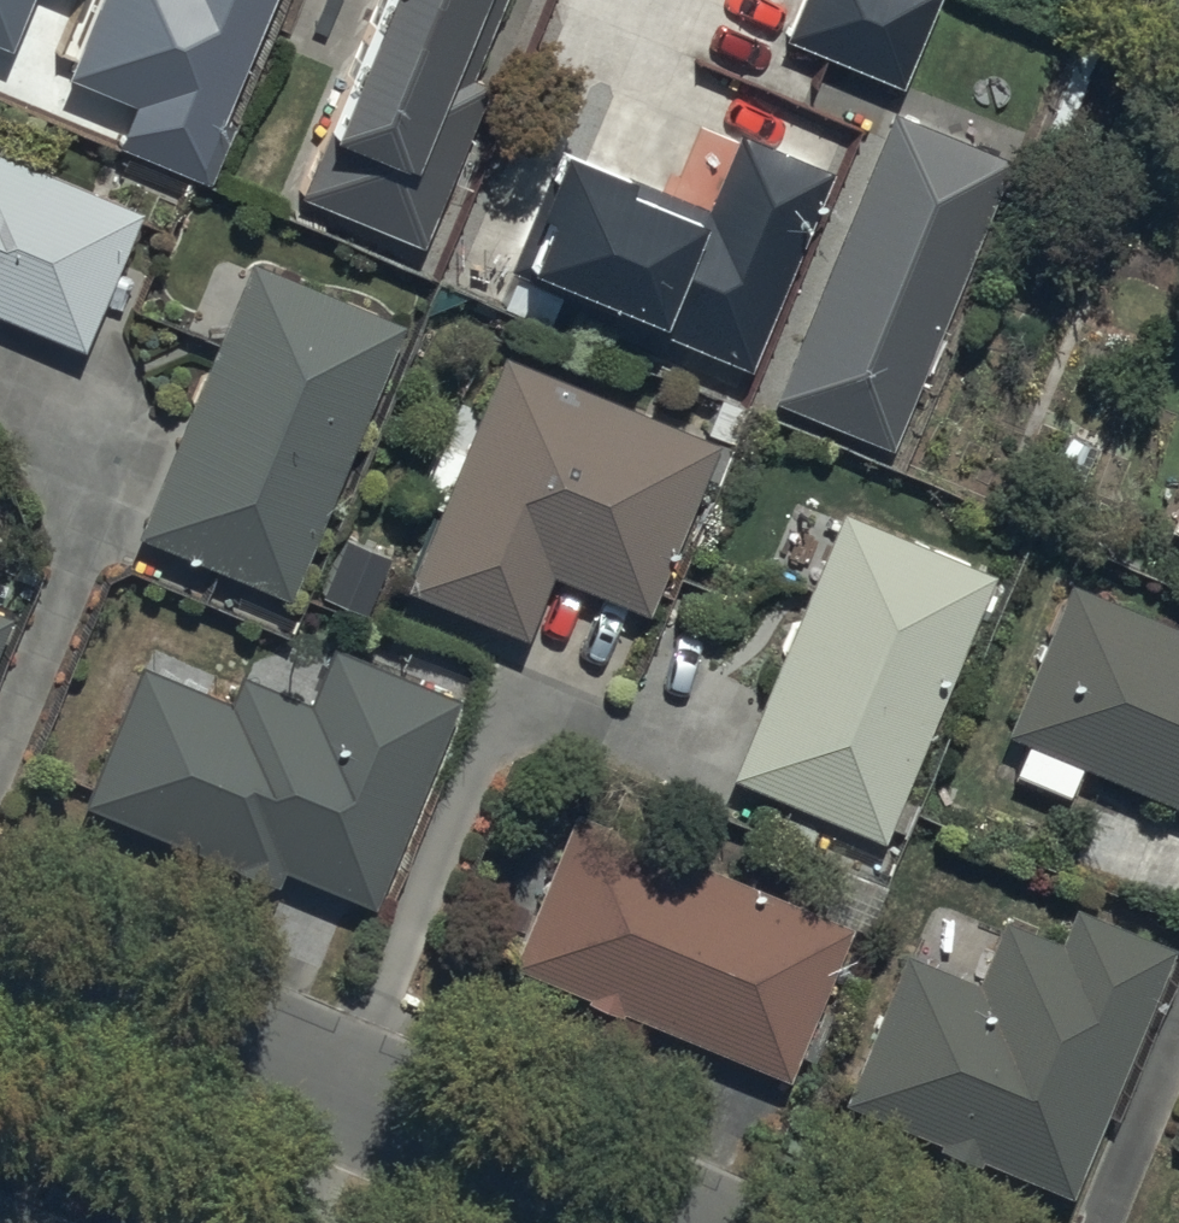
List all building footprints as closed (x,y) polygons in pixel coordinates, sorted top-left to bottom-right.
[(294,201),(420,251),(481,100),(462,92),(500,0),(375,0),(294,201)] [(933,0),(797,0),(779,46),(895,93),(933,0)] [(8,10),(0,29),(0,68),(61,93),(82,40),(8,10)] [(883,455),(1002,164),(882,115),(763,405),(883,455)] [(741,377),(825,176),(731,136),(699,213),(554,152),(541,182),(531,178),(513,221),(536,231),(515,281),(741,377)] [(75,354),(133,213),(0,158),(0,323),(75,354)] [(398,330),(246,269),(135,544),(286,606),(398,330)] [(709,447),(498,361),(476,414),(456,406),(414,507),(435,516),(402,595),(523,645),(549,582),(639,619),(709,447)] [(1162,534),(1178,541),(1178,494),(1162,534)] [(986,579),(836,518),(727,786),(878,847),(986,579)] [(1000,739),(1178,816),(1178,637),(1065,588),(1000,739)] [(367,914),(451,705),(326,655),(305,709),(237,681),(226,708),(138,672),(80,816),(269,892),(275,877),(367,914)] [(570,818),(506,970),(782,1085),(846,933),(570,818)] [(1063,1202),(1168,956),(1069,914),(1053,950),(999,927),(972,990),(901,960),(838,1107),(935,1149),(933,1153),(976,1171),(978,1166),(1063,1202)] [(0,1193),(0,1222),(75,1222),(0,1193)]
